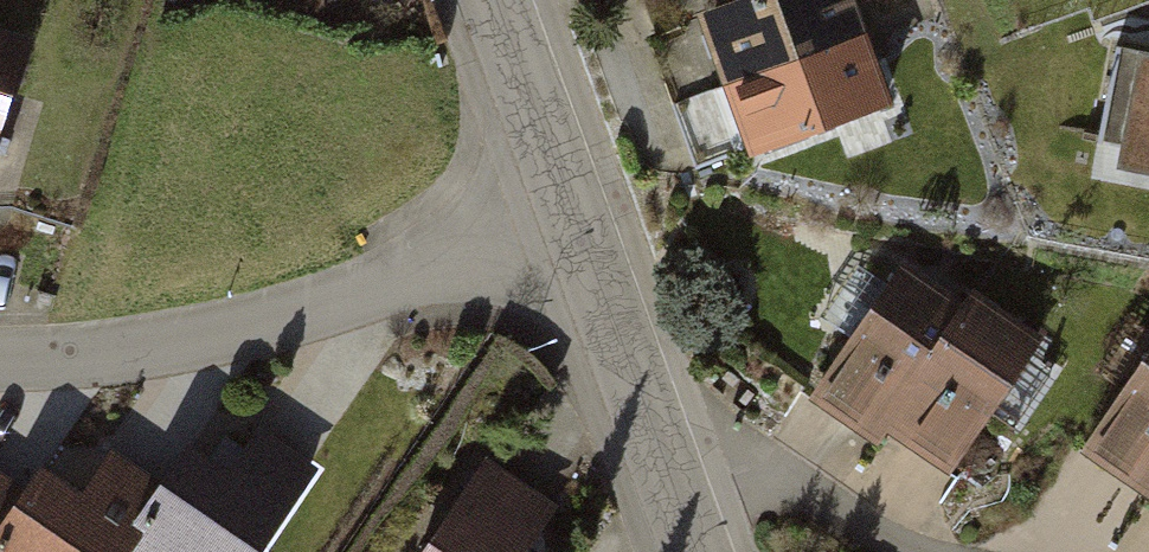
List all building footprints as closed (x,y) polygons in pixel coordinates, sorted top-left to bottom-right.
[(695,14),(744,156),(884,108),(847,0),(737,0),(695,14)] [(0,36),(0,117),(22,43),(0,36)] [(1114,45),(1093,143),(1112,147),(1108,165),(1148,173),(1148,53),(1114,45)] [(872,443),(879,433),(938,348),(928,342),(959,297),(902,257),(805,397),(872,443)] [(968,285),(959,297),(928,342),(938,348),(879,433),(945,478),(1043,337),(968,285)] [(1079,452),(1145,498),(1148,493),(1148,352),(1079,452)] [(313,470),(260,433),(230,477),(185,446),(158,485),(111,452),(85,490),(41,460),(23,485),(0,469),(0,551),(256,551),(313,470)] [(481,461),(419,551),(533,551),(530,550),(556,511),(481,461)]
